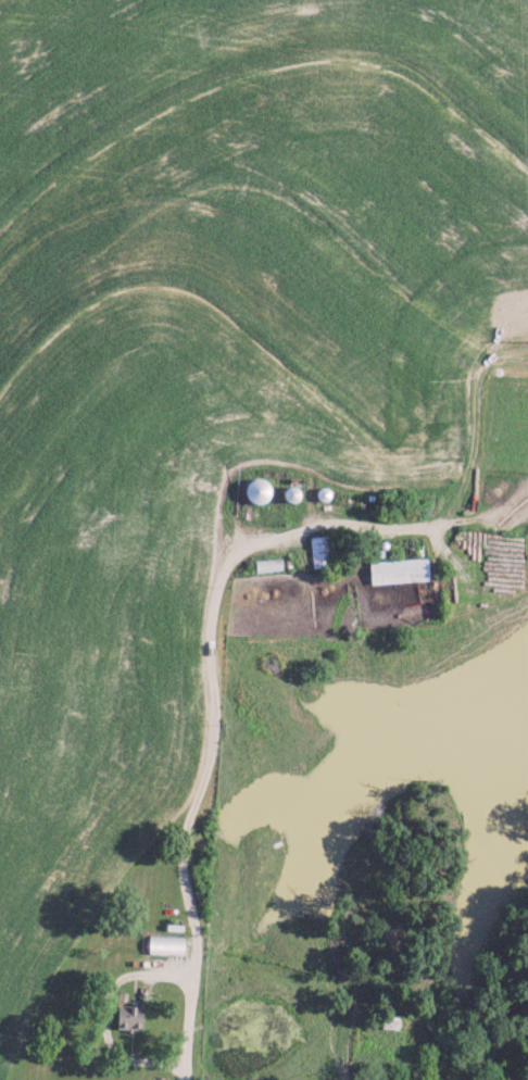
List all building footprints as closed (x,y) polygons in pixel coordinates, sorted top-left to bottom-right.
[(267,494),(253,475),(237,487),(252,505),(267,494)] [(311,568),(329,568),(328,534),(309,535),(311,568)] [(367,560),(368,583),(426,580),(425,558),(367,560)] [(182,936),(145,936),(145,954),(182,954),(182,936)] [(141,1006),(112,1005),(112,1028),(141,1028),(141,1006)]
